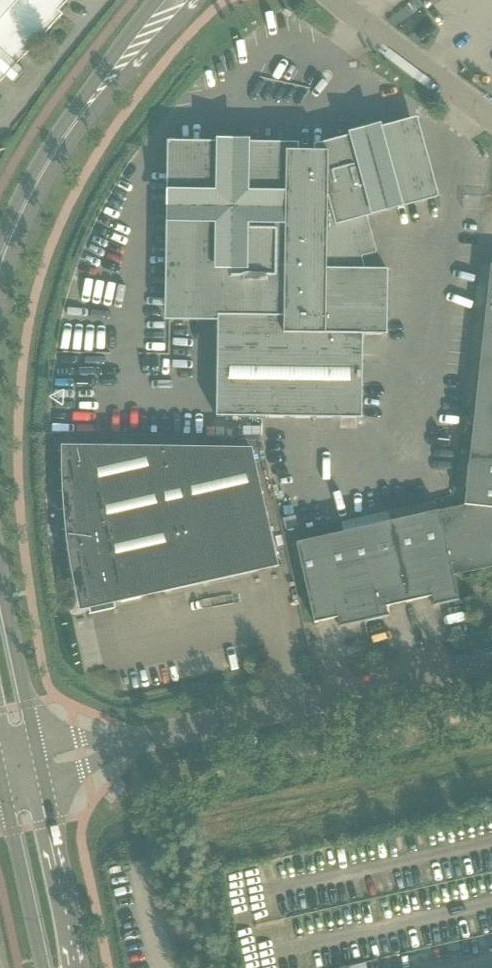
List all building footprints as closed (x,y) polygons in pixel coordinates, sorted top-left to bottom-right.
[(23,54),(25,56),(62,15),(57,10),(65,0),(0,0),(0,80),(23,54)] [(220,147),(172,147),(169,317),(217,318),(216,417),(361,419),(363,335),(387,336),(387,270),(362,270),(358,256),(373,252),(363,214),(433,195),(414,124),(379,133),(378,129),(353,136),(354,140),(319,149),(320,152),(294,152),(294,149),(245,148),(245,144),(220,144),(220,147)] [(485,314),(480,362),(491,363),(491,315),(485,314)] [(480,362),(475,410),(491,411),(491,363),(480,362)] [(475,410),(470,457),(491,460),(491,411),(475,410)] [(79,548),(77,548),(81,568),(79,569),(90,615),(115,609),(114,603),(277,567),(251,450),(72,447),(76,469),(70,470),(75,489),(71,490),(75,508),(72,508),(77,528),(75,528),(79,548)] [(470,457),(464,506),(437,512),(450,567),(451,566),(491,558),(491,460),(470,457)] [(458,601),(451,566),(450,567),(437,512),(390,522),(408,603),(431,597),(433,604),(432,604),(433,607),(458,601)] [(386,608),(408,603),(390,522),(344,533),(364,622),(389,617),(388,614),(387,614),(386,608)] [(364,622),(344,533),(296,544),(314,624),(338,618),(340,625),(338,625),(339,628),(364,622)]
